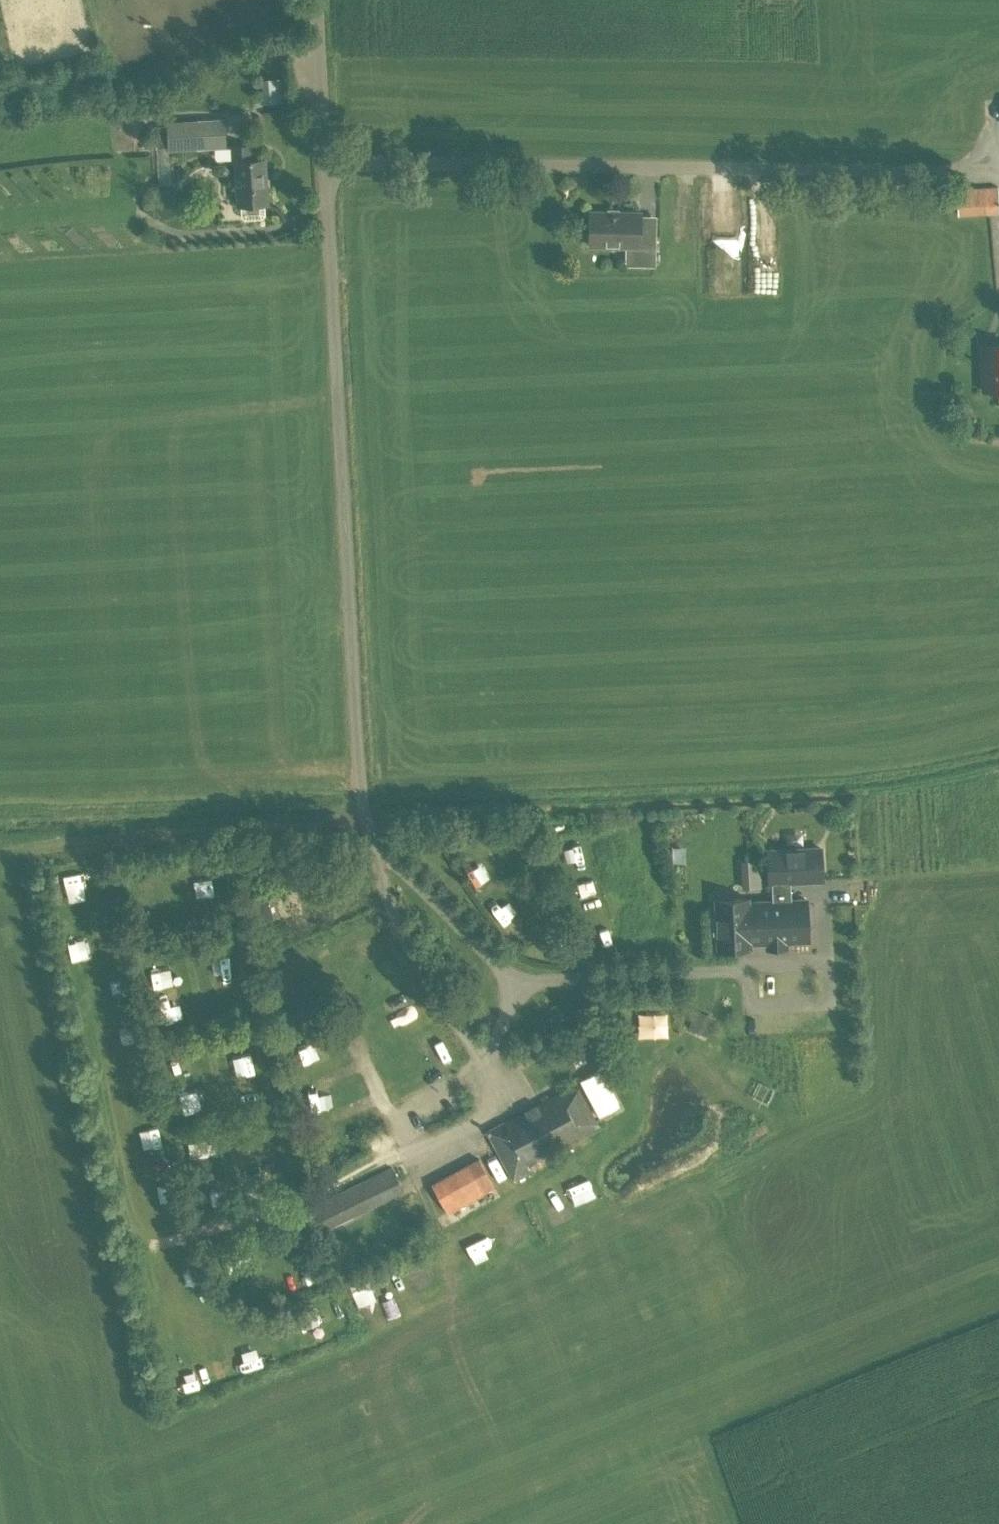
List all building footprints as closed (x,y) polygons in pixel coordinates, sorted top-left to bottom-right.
[(155,114),(168,113),(167,97),(154,98),(155,114)] [(227,148),(225,118),(166,121),(166,125),(155,125),(156,146),(168,145),(168,151),(170,151),(171,158),(183,157),(183,150),(227,148)] [(251,160),(250,144),(231,145),(232,163),(234,163),(237,206),(240,206),(241,216),(245,219),(262,218),(265,214),(265,205),(268,204),(265,159),(251,160)] [(998,214),(998,202),(998,186),(956,189),(957,216),(998,214)] [(655,267),(655,247),(655,240),(639,240),(640,214),(589,213),(589,245),(638,247),(637,266),(655,267)] [(998,390),(998,345),(981,346),(983,391),(998,390)] [(790,882),(823,880),(821,848),(767,851),(769,883),(771,883),(772,901),(748,902),(748,898),(716,900),(717,917),(713,917),(713,933),(718,933),(718,949),(750,947),(750,943),(809,940),(807,900),(791,900),(790,882)] [(715,1018),(696,1008),(688,1025),(707,1034),(715,1018)] [(530,1036),(508,1049),(516,1064),(539,1051),(530,1036)] [(512,1181),(531,1172),(528,1165),(599,1127),(575,1084),(486,1131),(512,1181)] [(448,1213),(495,1188),(479,1158),(431,1183),(448,1213)] [(310,1238),(404,1192),(392,1166),(298,1212),(310,1238)]
